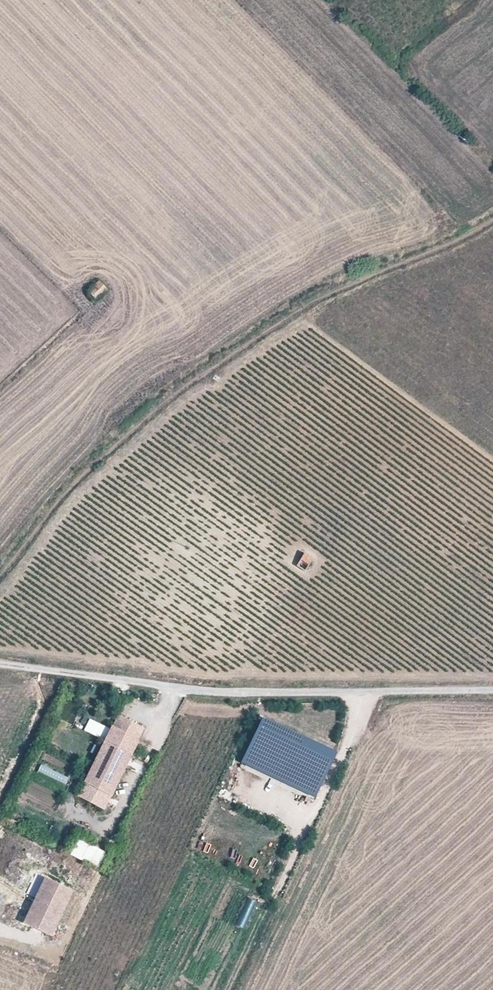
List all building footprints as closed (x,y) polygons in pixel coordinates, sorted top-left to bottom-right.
[(107,289),(99,280),(87,291),(96,300),(107,289)] [(305,572),(313,558),(305,553),(296,566),(305,572)] [(120,715),(113,728),(140,741),(146,728),(120,715)] [(339,754),(264,718),(243,763),(317,799),(339,754)] [(105,740),(110,729),(101,725),(95,736),(105,740)] [(86,783),(113,796),(140,741),(113,728),(86,783)] [(113,796),(86,783),(80,795),(106,808),(113,796)] [(108,845),(115,848),(118,841),(111,838),(108,845)] [(71,855),(98,868),(106,853),(79,839),(71,855)] [(69,875),(67,883),(75,886),(77,878),(69,875)] [(73,891),(45,877),(24,923),(51,936),(73,891)]
